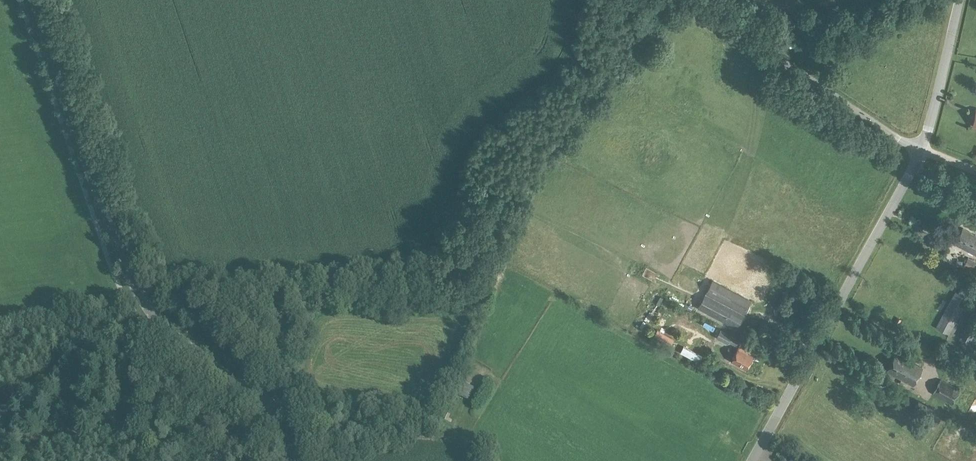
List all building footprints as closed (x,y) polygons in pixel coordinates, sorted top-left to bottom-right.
[(962,227),(954,243),(975,253),(975,252),(975,234),(962,227)] [(962,269),(975,276),(975,273),(975,263),(975,262),(975,261),(968,257),(962,269)] [(960,273),(956,281),(967,286),(971,278),(960,273)] [(712,279),(697,308),(736,329),(752,300),(712,279)] [(961,287),(958,292),(965,296),(968,291),(961,287)] [(969,298),(965,296),(958,292),(955,291),(936,326),(949,333),(969,298)] [(487,301),(471,296),(470,302),(485,307),(487,301)] [(969,319),(968,318),(960,336),(971,341),(975,330),(975,322),(969,319)] [(716,326),(706,321),(703,326),(713,331),(716,326)] [(653,336),(670,345),(674,338),(657,329),(653,336)] [(720,331),(717,337),(715,340),(727,346),(728,343),(733,346),(737,340),(720,331)] [(739,346),(731,360),(746,368),(753,355),(747,352),(748,351),(739,346)] [(901,379),(905,381),(912,385),(922,367),(896,353),(887,371),(901,379)] [(460,380),(454,393),(468,400),(475,388),(460,380)] [(951,404),(959,389),(941,380),(933,394),(951,404)] [(895,399),(900,390),(894,387),(889,396),(895,399)] [(463,414),(467,406),(461,403),(457,411),(463,414)]
